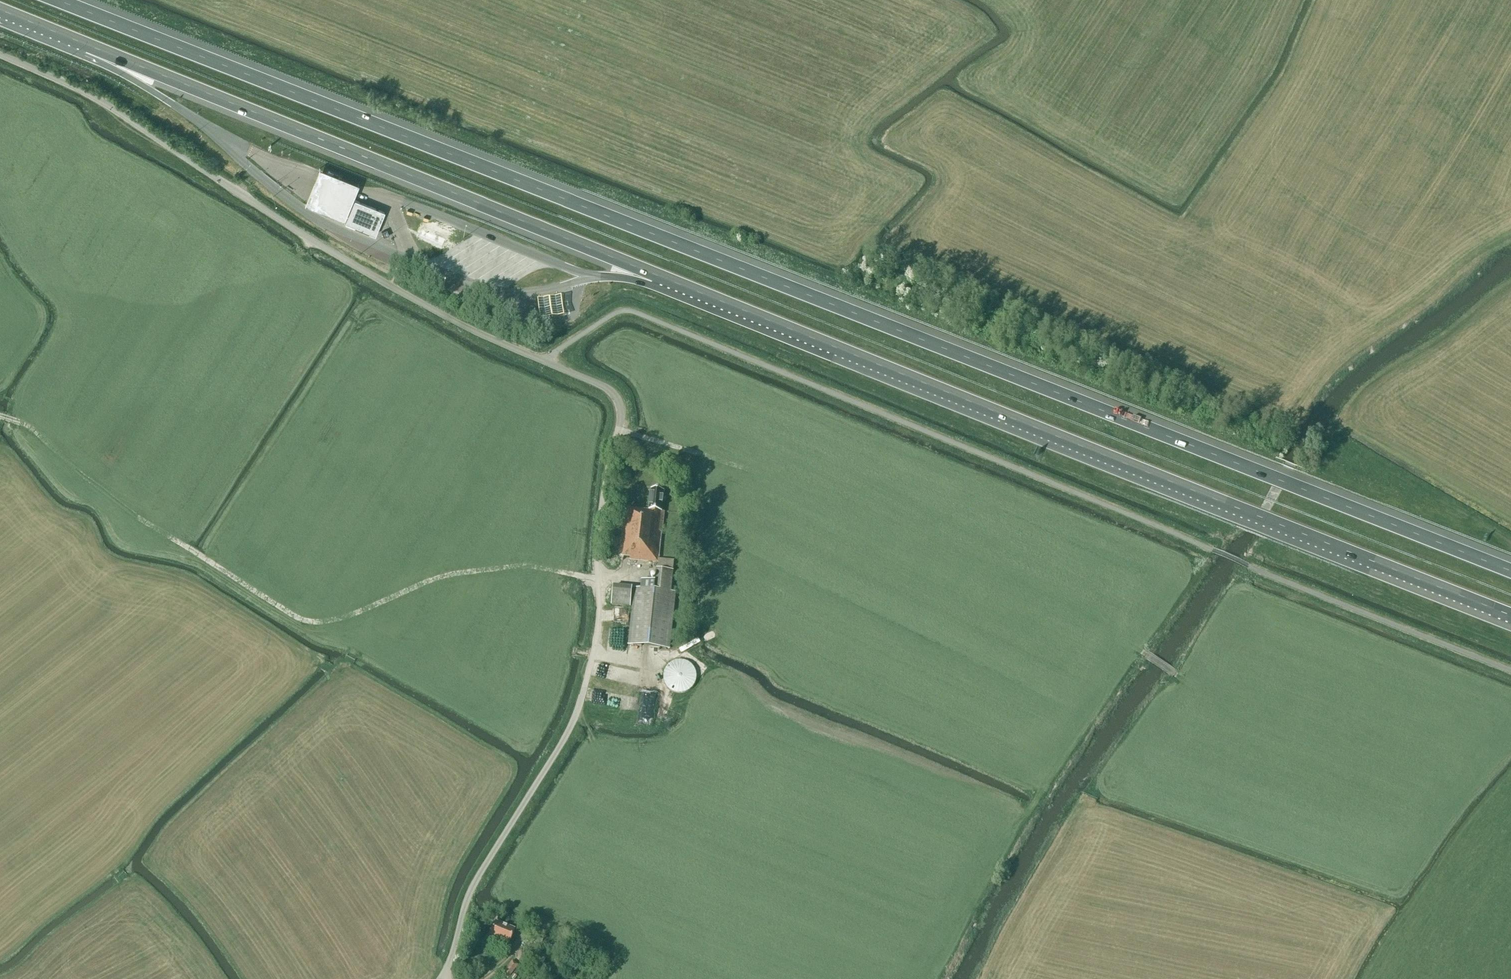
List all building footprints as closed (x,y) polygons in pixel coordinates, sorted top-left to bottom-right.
[(302,205),(344,221),(358,185),(317,169),(302,205)] [(345,223),(375,235),(384,212),(355,200),(346,221),(345,223)] [(560,296),(536,299),(539,320),(563,316),(560,296)] [(628,644),(670,648),(676,593),(671,592),(674,561),(659,559),(664,512),(662,512),(664,491),(651,490),(648,510),(625,508),(620,556),(630,557),(630,560),(658,563),(655,590),(634,588),(628,644)] [(612,605),(630,607),(632,588),(614,587),(612,605)] [(694,685),(696,681),(696,677),(696,674),(695,670),(693,667),(690,664),(687,662),(684,661),(680,661),(676,661),(673,663),(670,665),(667,668),(665,671),(664,675),(664,678),(665,682),(667,685),(669,688),(672,691),(675,692),(679,693),(683,693),(686,692),(690,690),(692,688),(694,685)] [(489,938),(508,946),(514,930),(496,922),(498,917),(492,914),(489,920),(495,922),(489,938)] [(527,937),(541,944),(544,935),(530,929),(527,937)] [(501,974),(507,978),(518,965),(511,960),(501,974)]
